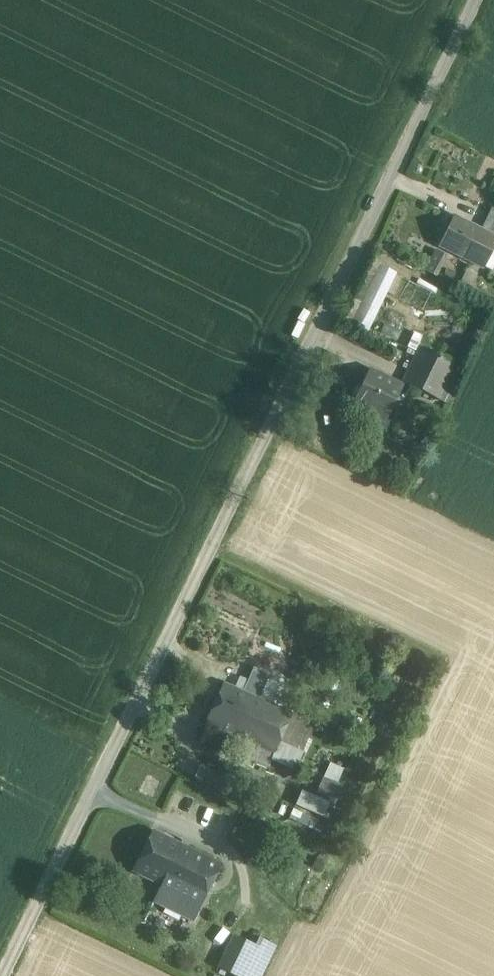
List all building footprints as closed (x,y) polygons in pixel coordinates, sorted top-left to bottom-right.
[(492,208),(482,230),(493,236),(493,209),(492,208)] [(454,217),(439,245),(484,267),(493,248),(493,236),(482,230),(454,217)] [(447,256),(436,250),(425,270),(437,277),(447,256)] [(396,271),(381,264),(353,320),(369,328),(396,271)] [(455,365),(420,348),(404,382),(438,399),(455,365)] [(404,384),(368,368),(350,407),(386,424),(404,384)] [(269,675),(255,668),(247,685),(261,692),(267,679),(269,675)] [(247,685),(228,676),(207,720),(261,746),(282,702),(272,697),(261,692),(247,685)] [(278,685),(267,679),(261,692),(272,697),(278,685)] [(319,720),(282,702),(261,746),(274,752),(271,758),(295,769),(319,720)] [(223,775),(201,765),(195,778),(217,788),(223,775)] [(342,770),(330,765),(316,797),(329,802),(342,770)] [(329,802),(316,797),(303,791),(297,804),(324,815),(329,802)] [(293,808),(290,819),(311,823),(313,812),(293,808)] [(222,864),(153,830),(133,871),(168,888),(159,905),(193,922),(222,864)] [(218,968),(235,975),(240,975),(255,945),(233,935),(218,968)] [(273,945),(259,938),(255,945),(240,975),(259,975),(273,945)]
